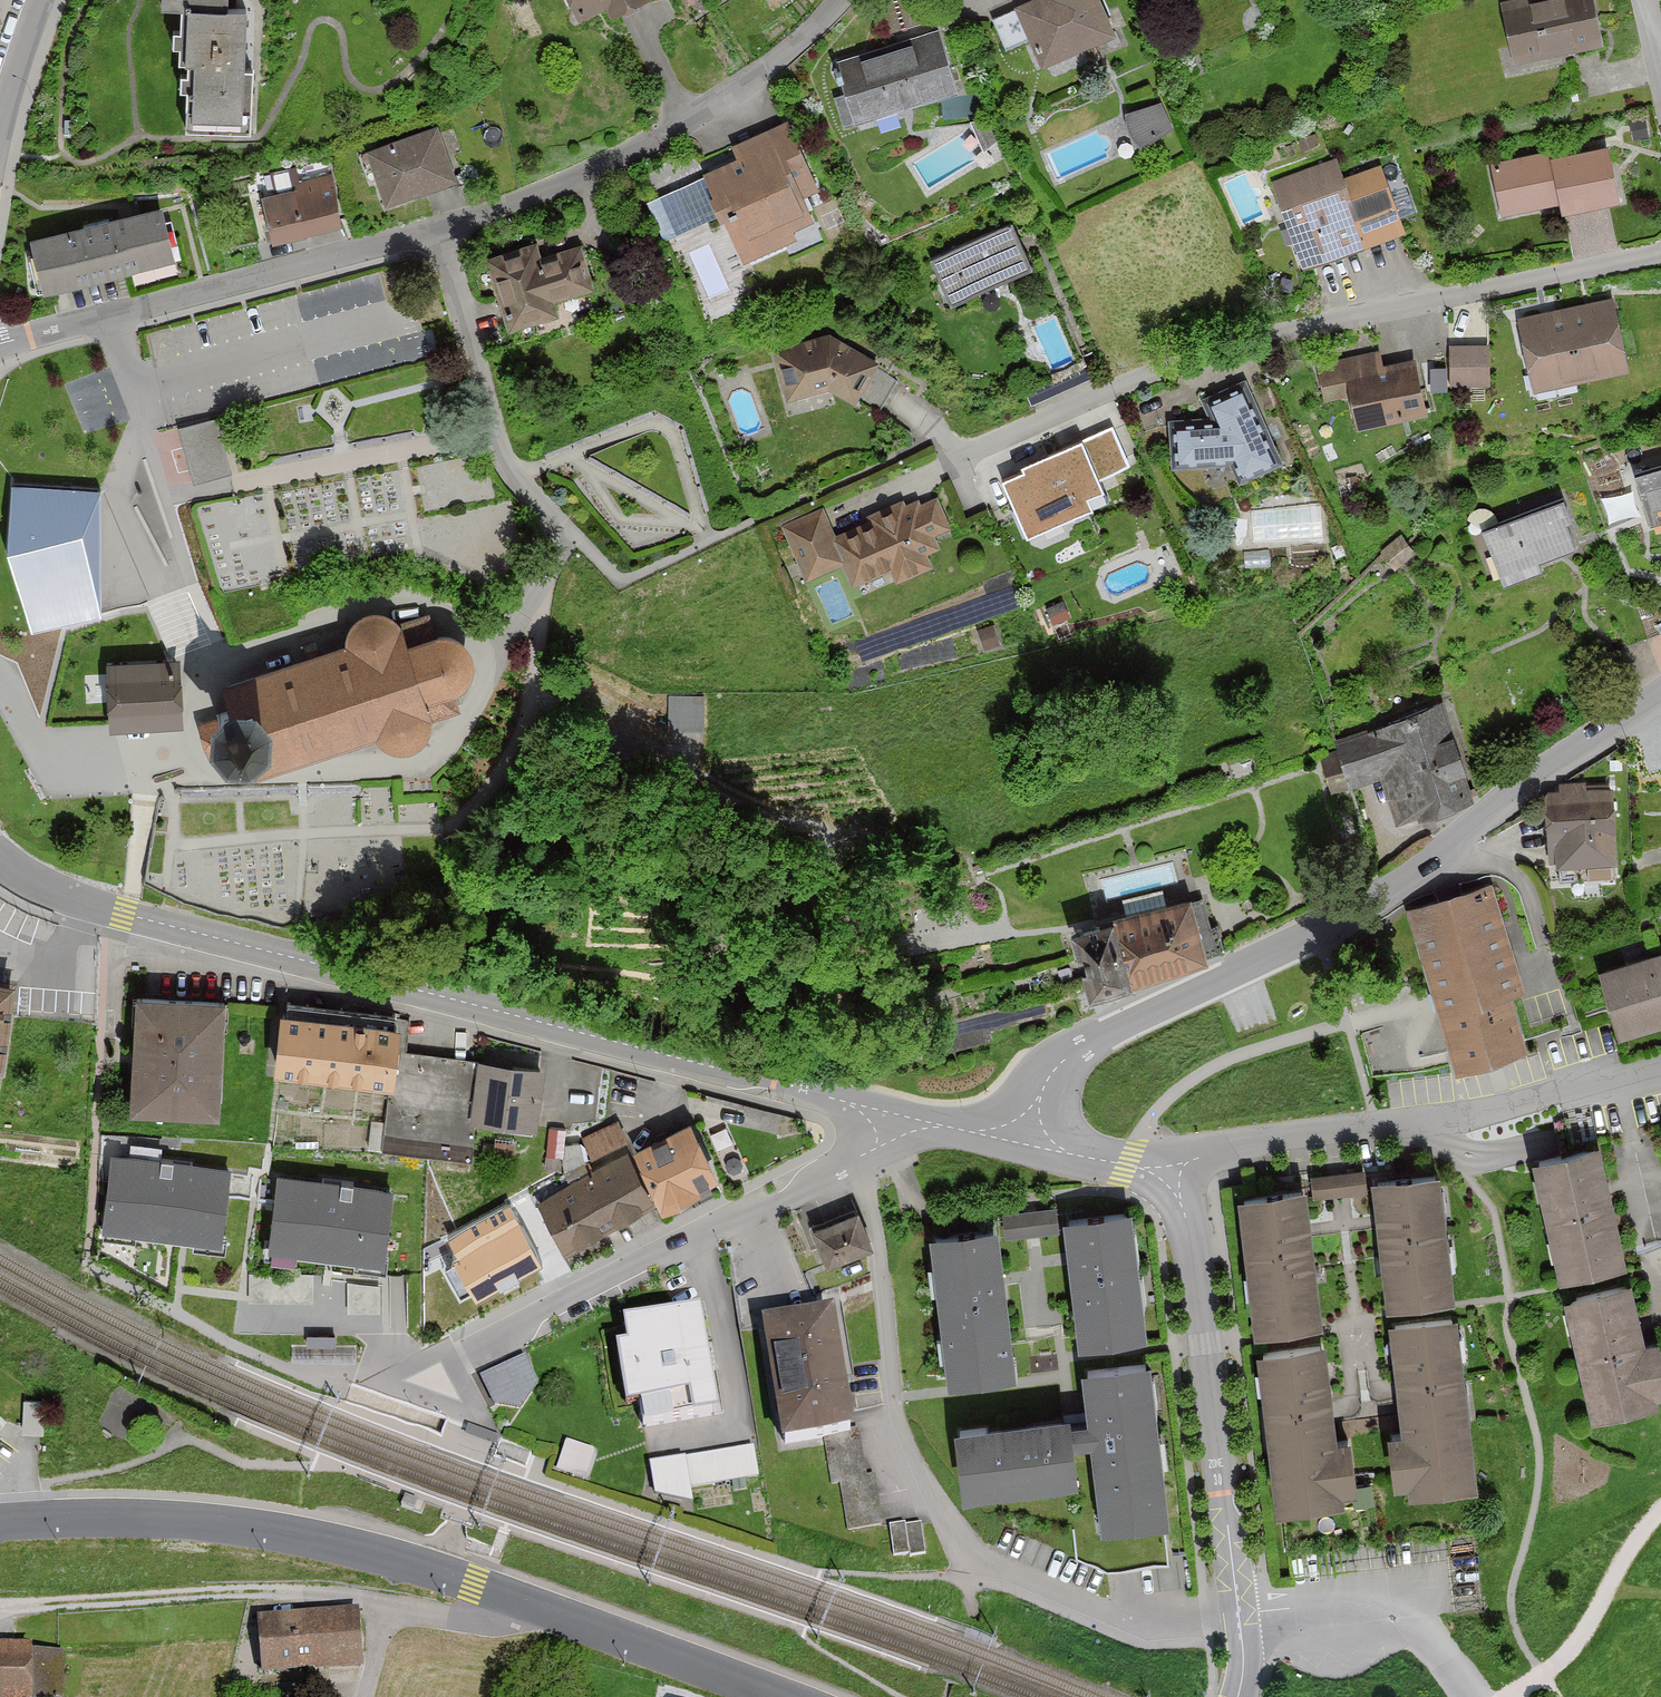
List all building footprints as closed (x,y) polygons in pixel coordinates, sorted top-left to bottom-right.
[(229,14),(230,0),(163,0),(162,11),(173,12),(229,14)] [(582,29),(642,0),(568,0),(582,29)] [(1020,8),(1045,68),(1117,38),(1101,0),(1039,0),(1020,8)] [(1517,65),(1605,48),(1595,0),(1504,0),(1517,65)] [(250,15),(238,14),(229,14),(173,12),(170,65),(185,66),(181,135),(255,139),(258,75),(247,74),(250,15)] [(943,38),(842,68),(859,125),(961,95),(943,38)] [(1127,104),(1141,136),(1176,121),(1162,90),(1127,104)] [(440,129),(375,152),(397,211),(461,188),(440,129)] [(778,136),(736,151),(741,165),(705,178),(735,263),(818,233),(809,206),(824,201),(805,150),(786,157),(778,136)] [(1544,161),(1495,173),(1508,227),(1566,214),(1568,225),(1621,213),(1608,158),(1547,173),(1544,161)] [(1334,161),(1270,186),(1304,275),(1405,237),(1378,169),(1342,182),(1334,161)] [(337,178),(269,193),(280,250),(349,235),(337,178)] [(31,228),(33,238),(49,301),(184,267),(166,195),(31,228)] [(1016,230),(936,265),(953,304),(1033,269),(1016,230)] [(529,241),(489,252),(512,335),(560,322),(556,307),(596,296),(584,252),(535,265),(529,241)] [(1614,303),(1568,313),(1583,384),(1629,374),(1614,303)] [(1568,313),(1523,323),(1538,393),(1583,384),(1568,313)] [(833,333),(780,347),(796,399),(839,388),(861,400),(880,361),(833,333)] [(1494,346),(1450,347),(1451,393),(1495,392),(1494,346)] [(1381,359),(1321,370),(1327,406),(1347,403),(1353,433),(1423,421),(1414,370),(1383,375),(1381,359)] [(1207,402),(1219,423),(1173,426),(1176,472),(1244,468),(1253,484),(1289,464),(1242,382),(1207,402)] [(217,419),(182,428),(196,480),(231,471),(217,419)] [(166,447),(185,443),(180,426),(162,431),(166,447)] [(1119,427),(1086,442),(1101,476),(1135,460),(1119,427)] [(1086,442),(1013,476),(1036,528),(1110,494),(1101,476),(1086,442)] [(1637,485),(1652,534),(1660,531),(1660,477),(1637,485)] [(102,489),(13,482),(8,549),(33,628),(102,612),(102,489)] [(252,496),(207,497),(209,567),(254,566),(252,496)] [(898,507),(836,535),(849,565),(863,595),(928,566),(920,547),(940,538),(925,504),(901,515),(898,507)] [(1565,510),(1481,538),(1500,592),(1583,564),(1565,510)] [(828,516),(785,535),(807,584),(849,565),(836,535),(828,516)] [(353,645),(229,685),(237,708),(218,714),(219,718),(205,723),(214,751),(229,747),(230,751),(248,744),(256,768),(380,728),(382,732),(384,735),(388,738),(391,740),(394,742),(398,743),(402,743),(407,743),(411,742),(415,740),(418,738),(421,735),(424,732),(425,728),(426,725),(427,721),(427,716),(457,707),(450,686),(455,684),(460,681),(465,675),(469,667),(470,659),(469,654),(466,648),(461,642),(453,637),(447,636),(440,636),(435,637),(428,616),(397,626),(395,623),(392,620),(389,618),(386,616),(381,615),(377,614),(373,614),(369,615),(365,617),(362,619),(358,622),(356,625),(354,629),(353,633),(352,637),(352,641),(353,645)] [(178,662),(111,665),(114,723),(181,719),(178,662)] [(704,695),(668,695),(668,727),(705,727),(704,695)] [(1446,713),(1382,732),(1406,817),(1408,824),(1473,806),(1446,713)] [(1406,817),(1382,732),(1334,745),(1358,831),(1406,817)] [(1613,797),(1545,798),(1546,874),(1615,873),(1613,797)] [(1493,890),(1414,913),(1460,1066),(1522,1047),(1506,994),(1523,989),(1493,890)] [(1116,916),(1105,919),(1121,975),(1122,978),(1208,954),(1192,896),(1116,916)] [(1090,985),(1121,975),(1105,919),(1116,916),(1115,912),(1072,926),(1090,985)] [(1601,981),(1620,1042),(1660,1029),(1660,962),(1601,981)] [(223,1006),(134,1002),(128,1124),(217,1128),(223,1006)] [(400,1019),(287,1007),(279,1076),(392,1088),(400,1019)] [(479,1060),(401,1051),(390,1150),(469,1159),(473,1122),(479,1060)] [(542,1066),(479,1060),(473,1122),(536,1128),(542,1066)] [(630,1145),(619,1124),(584,1141),(595,1163),(630,1145)] [(693,1131),(633,1158),(659,1215),(719,1188),(693,1131)] [(567,1132),(548,1132),(547,1163),(566,1163),(567,1132)] [(223,1243),(231,1165),(117,1153),(109,1231),(223,1243)] [(1600,1156),(1537,1170),(1563,1289),(1626,1276),(1600,1156)] [(659,1215),(633,1158),(542,1200),(568,1256),(659,1215)] [(1314,1165),(1315,1190),(1369,1188),(1369,1164),(1314,1165)] [(393,1186),(278,1174),(269,1249),(385,1261),(393,1186)] [(1437,1188),(1371,1195),(1385,1315),(1451,1307),(1437,1188)] [(1007,1230),(1062,1221),(1058,1198),(1004,1207),(1007,1230)] [(1305,1202),(1238,1211),(1256,1339),(1322,1330),(1305,1202)] [(1125,1214),(1067,1221),(1082,1340),(1140,1332),(1125,1214)] [(863,1218),(817,1229),(826,1269),(872,1259),(863,1218)] [(548,1276),(520,1219),(450,1255),(479,1311),(548,1276)] [(980,1237),(911,1247),(931,1378),(1000,1368),(980,1237)] [(379,1285),(348,1280),(349,1311),(381,1311),(379,1285)] [(1568,1303),(1591,1427),(1655,1415),(1653,1399),(1660,1398),(1660,1362),(1659,1351),(1643,1353),(1631,1291),(1568,1303)] [(703,1306),(627,1319),(631,1343),(613,1347),(624,1409),(639,1406),(643,1428),(723,1414),(703,1306)] [(832,1312),(763,1322),(781,1446),(826,1439),(850,1436),(849,1430),(832,1312)] [(1451,1331),(1389,1337),(1400,1447),(1379,1449),(1384,1494),(1401,1493),(1406,1537),(1472,1530),(1451,1331)] [(336,1335),(306,1335),(306,1345),(336,1346),(336,1335)] [(525,1353),(481,1374),(494,1401),(520,1405),(538,1380),(525,1353)] [(1329,1355),(1258,1361),(1273,1546),(1343,1541),(1340,1504),(1354,1503),(1349,1448),(1336,1449),(1329,1355)] [(1146,1366),(1089,1373),(1107,1523),(1164,1516),(1146,1366)] [(44,1401),(24,1401),(24,1431),(44,1431),(44,1401)] [(1059,1415),(958,1431),(968,1492),(1068,1476),(1059,1415)] [(499,1435),(470,1424),(467,1432),(496,1443),(499,1435)] [(859,1428),(849,1430),(850,1436),(826,1439),(843,1539),(882,1532),(885,1532),(884,1527),(876,1477),(867,1478),(859,1428)] [(595,1450),(567,1440),(558,1469),(586,1478),(595,1450)] [(754,1446),(685,1456),(690,1488),(759,1478),(754,1446)] [(685,1456),(649,1462),(655,1495),(693,1504),(690,1488),(685,1456)] [(921,1519),(890,1523),(894,1553),(925,1550),(921,1519)] [(363,1605),(263,1618),(273,1688),(372,1674),(363,1605)] [(0,1648),(0,1696),(36,1696),(37,1649),(0,1648)]
